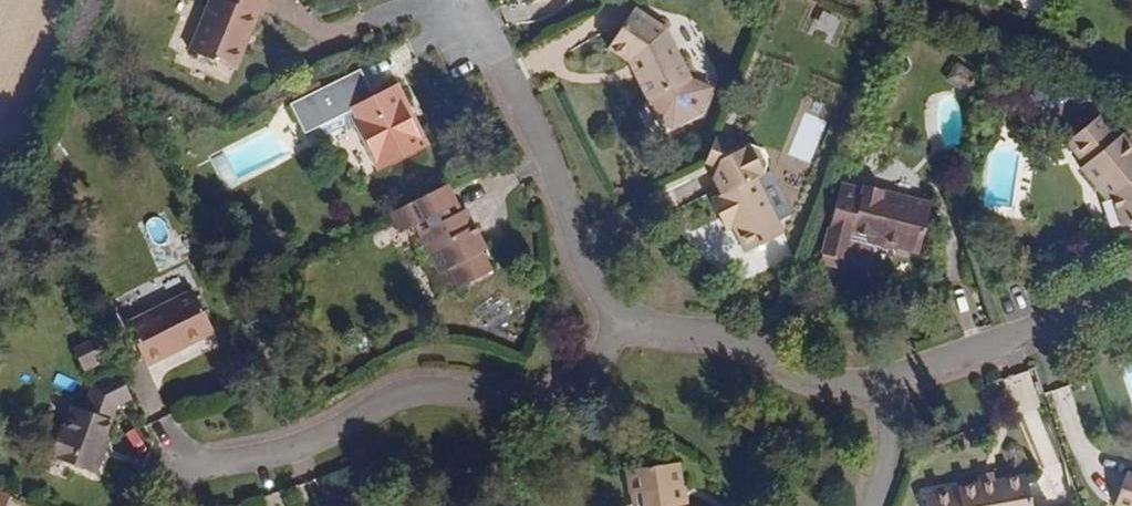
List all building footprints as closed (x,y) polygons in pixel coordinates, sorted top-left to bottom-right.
[(260,16),(263,17),(271,0),(212,0),(190,50),(235,70),(260,16)] [(690,79),(665,30),(635,10),(611,47),(630,59),(650,99),(690,79)] [(375,97),(360,69),(326,86),(340,114),(351,108),(381,169),(425,147),(395,86),(375,97)] [(716,89),(690,79),(650,99),(665,132),(704,118),(716,89)] [(1052,92),(1056,83),(1046,79),(1042,88),(1052,92)] [(340,114),(326,86),(291,103),(305,131),(340,114)] [(1049,101),(1052,92),(1042,88),(1038,97),(1049,101)] [(1124,133),(1119,137),(1102,115),(1068,140),(1087,164),(1082,167),(1105,198),(1109,195),(1117,206),(1124,226),(1131,223),(1131,143),(1124,133)] [(781,232),(753,177),(762,172),(764,162),(756,147),(746,143),(740,147),(712,142),(703,162),(715,166),(714,168),(727,189),(711,200),(721,217),(727,214),(747,250),(781,232)] [(481,233),(468,209),(464,211),(452,182),(394,211),(404,231),(416,225),(440,272),(448,269),(458,289),(492,271),(483,251),(475,236),(481,233)] [(918,253),(933,202),(883,188),(881,194),(877,207),(860,202),(864,189),(841,183),(822,251),(844,258),(852,230),(895,242),(893,246),(918,253)] [(877,207),(881,194),(864,189),(860,202),(877,207)] [(489,248),(481,233),(475,236),(483,251),(489,248)] [(501,290),(473,310),(485,327),(513,308),(501,290)] [(215,332),(196,291),(127,324),(144,358),(176,343),(179,350),(215,332)] [(83,367),(109,354),(100,336),(74,349),(83,367)] [(147,365),(179,350),(176,343),(144,358),(147,365)] [(99,450),(113,407),(131,398),(119,372),(92,387),(84,410),(71,406),(63,428),(59,426),(49,458),(96,473),(103,451),(99,450)] [(1068,388),(1053,392),(1060,414),(1074,409),(1068,388)] [(676,463),(627,471),(632,495),(642,493),(644,505),(688,505),(688,503),(683,504),(676,463)] [(1127,471),(1115,504),(1121,505),(1131,505),(1131,473),(1127,471)] [(1027,476),(926,493),(928,505),(1033,505),(1027,476)] [(11,496),(0,491),(0,505),(7,505),(11,496)]
